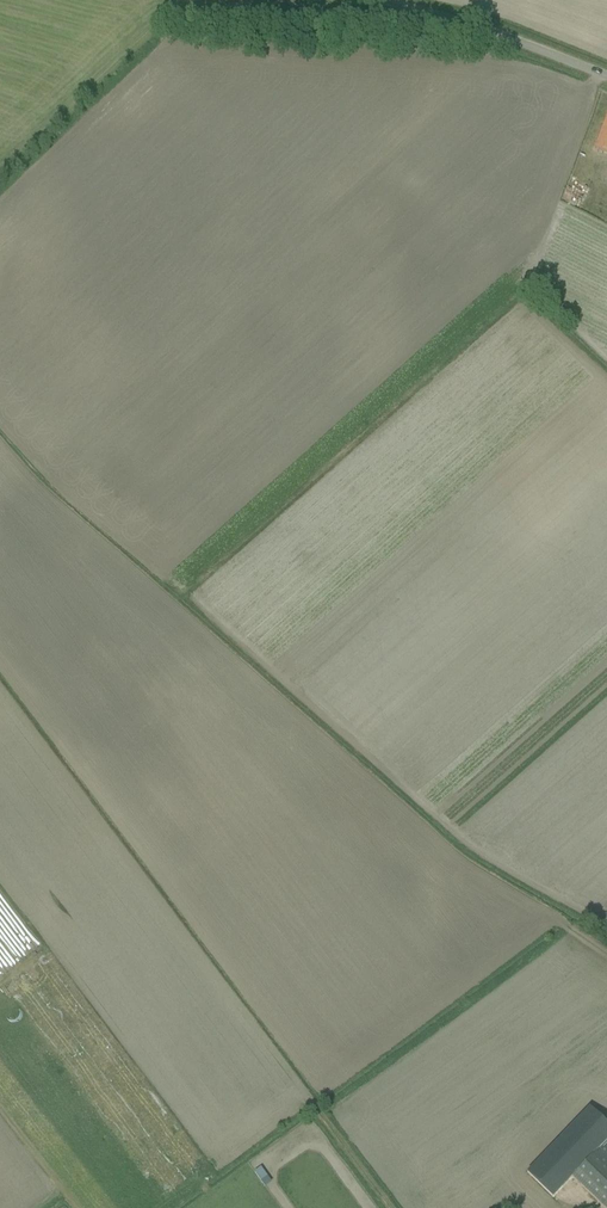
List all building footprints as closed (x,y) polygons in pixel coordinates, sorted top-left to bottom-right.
[(594,148),(606,153),(606,114),(603,124),(594,148)] [(576,1179),(606,1207),(606,1147),(576,1179)]
